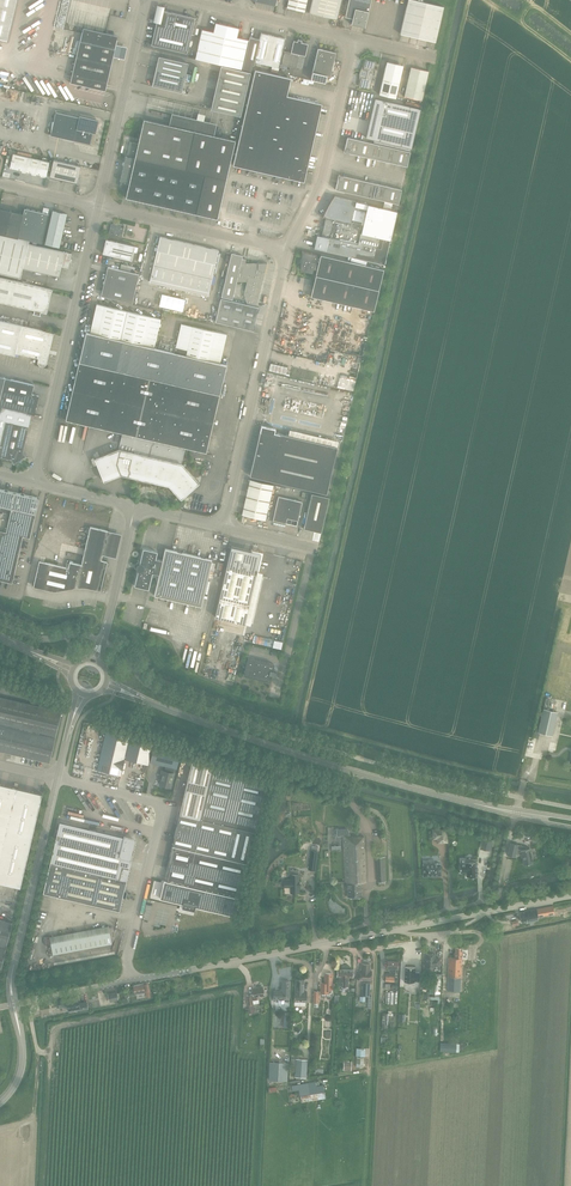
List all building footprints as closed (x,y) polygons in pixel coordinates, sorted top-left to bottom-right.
[(7,41),(17,0),(0,0),(0,39),(7,41)] [(287,8),(305,12),(307,0),(289,0),(287,8)] [(337,19),(342,0),(312,0),(309,13),(337,19)] [(348,7),(345,17),(353,19),(351,24),(352,24),(365,27),(371,0),(349,0),(348,7)] [(435,42),(443,7),(415,0),(408,0),(400,34),(435,42)] [(165,7),(157,5),(153,22),(157,23),(152,45),(187,53),(191,34),(194,20),(195,18),(164,11),(165,7)] [(196,59),(211,62),(220,24),(216,23),(214,32),(202,29),(196,59)] [(220,24),(211,62),(226,66),(235,27),(220,24)] [(235,27),(226,66),(241,69),(248,40),(237,37),(239,28),(235,27)] [(105,91),(117,41),(116,41),(118,35),(106,33),(83,28),(82,33),(70,83),(105,91)] [(253,66),(254,62),(279,68),(280,64),(283,50),(286,39),(261,33),(259,39),(250,37),(242,70),(251,72),(252,66),(253,66)] [(283,50),(280,64),(302,69),(308,44),(301,42),(302,38),(298,38),(297,41),(294,40),(291,52),(283,50)] [(117,46),(114,57),(125,60),(127,48),(117,46)] [(313,72),(311,79),(325,83),(326,75),(330,76),(336,53),(318,48),(313,72)] [(161,57),(159,56),(152,86),(154,86),(181,92),(188,63),(161,57)] [(361,77),(359,87),(370,89),(372,80),(373,79),(373,78),(372,77),(376,62),(365,60),(363,69),(361,77)] [(396,98),(402,69),(403,65),(387,61),(379,94),(396,98)] [(221,66),(219,75),(248,82),(251,72),(221,66)] [(410,71),(404,96),(422,100),(429,71),(411,67),(410,71)] [(255,70),(233,165),(266,173),(304,182),(322,104),(287,96),(291,78),(255,70)] [(219,75),(215,90),(245,97),(248,82),(219,75)] [(240,116),(245,97),(215,90),(211,109),(240,116)] [(375,98),(370,120),(378,122),(374,139),(411,147),(420,109),(375,98)] [(79,117),(56,112),(51,135),(90,144),(92,133),(95,133),(98,122),(98,121),(99,120),(79,115),(79,117)] [(121,181),(120,186),(128,188),(126,198),(217,219),(217,218),(229,166),(235,140),(214,136),(217,124),(172,113),(169,125),(144,119),(138,144),(130,142),(127,156),(126,156),(120,181),(121,181)] [(344,152),(354,154),(358,139),(347,137),(344,152)] [(358,139),(354,154),(365,156),(368,142),(358,139)] [(368,142),(365,156),(375,159),(379,144),(368,142)] [(379,144),(375,159),(386,161),(389,147),(379,144)] [(389,147),(386,161),(396,164),(400,149),(389,147)] [(400,149),(396,164),(407,166),(410,152),(400,149)] [(10,168),(26,171),(29,157),(13,154),(10,168)] [(29,157),(26,171),(37,174),(40,160),(29,157)] [(40,160),(37,174),(46,176),(49,162),(40,160)] [(54,160),(50,177),(77,184),(81,166),(54,160)] [(335,189),(346,192),(349,177),(339,175),(335,189)] [(349,177),(346,192),(356,194),(359,180),(360,179),(349,177)] [(359,180),(356,194),(367,197),(370,182),(360,179),(359,180)] [(370,182),(367,197),(377,199),(381,185),(381,184),(370,182)] [(381,185),(377,199),(388,201),(391,187),(381,184),(381,185)] [(391,187),(388,201),(398,204),(402,189),(391,187)] [(317,235),(314,248),(326,250),(355,257),(384,264),(390,239),(397,210),(368,203),(335,195),(335,194),(322,217),(323,217),(323,216),(326,217),(321,236),(317,235)] [(18,238),(23,213),(0,208),(0,234),(18,238)] [(41,243),(48,214),(24,208),(23,213),(18,238),(41,243)] [(67,214),(52,211),(45,244),(59,247),(67,214)] [(121,238),(124,225),(114,223),(113,223),(112,224),(111,224),(109,235),(121,238)] [(59,277),(62,266),(68,268),(70,262),(71,262),(71,261),(72,261),(72,260),(71,259),(72,254),(65,252),(65,251),(64,251),(63,252),(28,244),(29,241),(0,234),(0,273),(20,278),(23,268),(49,274),(59,277)] [(208,295),(218,250),(160,236),(150,282),(208,295)] [(135,246),(106,239),(103,253),(132,260),(135,246)] [(302,250),(301,267),(300,267),(301,268),(301,269),(302,270),(302,271),(303,271),(313,273),(313,269),(317,270),(311,296),(374,311),(384,269),(321,254),(320,256),(317,255),(317,254),(302,251),(303,251),(302,250)] [(232,299),(236,282),(247,282),(244,294),(247,304),(221,298),(215,322),(253,330),(259,307),(256,306),(267,263),(245,263),(246,259),(242,258),(242,255),(231,253),(221,297),(232,299)] [(121,264),(120,270),(126,271),(134,273),(135,267),(121,264)] [(132,303),(139,274),(134,273),(126,271),(120,270),(108,267),(101,296),(132,303)] [(34,310),(33,313),(32,313),(41,315),(40,315),(41,312),(46,313),(52,289),(46,288),(0,277),(0,302),(31,309),(34,310)] [(221,363),(220,363),(227,334),(181,324),(176,347),(175,347),(174,353),(154,348),(161,319),(97,304),(90,333),(86,332),(66,420),(122,433),(119,448),(95,458),(104,481),(121,475),(168,486),(180,499),(199,482),(182,463),(181,463),(185,448),(206,453),(226,365),(227,363),(221,361),(221,363)] [(6,322),(0,321),(0,352),(15,355),(15,353),(38,358),(38,360),(38,361),(38,363),(39,364),(40,365),(41,366),(43,366),(45,365),(46,364),(47,363),(54,333),(45,331),(44,331),(27,327),(6,322)] [(271,363),(269,371),(286,375),(288,367),(271,363)] [(1,407),(32,414),(34,414),(36,406),(37,405),(37,404),(39,396),(32,394),(34,385),(5,378),(0,377),(0,406),(1,407)] [(1,457),(2,458),(3,458),(12,459),(14,463),(18,461),(21,461),(21,459),(25,456),(23,452),(29,426),(32,414),(1,407),(0,413),(0,457),(1,457)] [(337,447),(283,434),(282,434),(281,434),(280,434),(279,435),(278,435),(273,434),(274,429),(262,427),(251,476),(327,494),(337,447)] [(273,485),(250,480),(242,515),(265,520),(273,485)] [(6,490),(2,506),(10,508),(14,492),(6,490)] [(14,492),(10,508),(11,508),(19,510),(22,494),(14,492)] [(22,494),(19,510),(27,512),(31,495),(22,494)] [(329,498),(312,494),(304,529),(321,533),(329,498)] [(31,495),(27,512),(35,514),(39,497),(36,497),(31,495)] [(302,502),(278,497),(275,513),(273,522),(286,525),(286,523),(298,526),(299,521),(298,521),(302,502)] [(12,583),(20,547),(24,548),(25,542),(22,541),(23,536),(30,538),(35,514),(27,512),(19,510),(11,508),(6,532),(0,530),(0,580),(12,583)] [(63,567),(39,561),(33,587),(50,591),(52,591),(54,591),(57,591),(78,587),(82,587),(86,588),(89,588),(100,591),(107,561),(101,560),(102,554),(116,558),(121,534),(108,531),(90,527),(83,556),(81,564),(70,562),(68,568),(63,567)] [(259,572),(263,552),(251,549),(251,551),(232,547),(215,617),(250,625),(262,573),(259,572)] [(159,575),(154,595),(201,606),(212,560),(171,550),(165,549),(162,561),(156,559),(157,552),(143,548),(140,563),(137,565),(136,568),(138,571),(134,586),(149,589),(153,573),(159,575)] [(273,664),(247,657),(243,674),(269,681),(270,674),(274,675),(275,671),(271,670),(273,664)] [(26,757),(49,762),(51,756),(55,737),(61,711),(38,705),(0,697),(0,751),(26,757)] [(543,709),(538,732),(552,736),(558,712),(543,709)] [(106,731),(97,770),(121,775),(124,763),(126,759),(144,763),(142,772),(145,773),(147,764),(148,764),(153,743),(130,738),(130,736),(106,731)] [(166,766),(164,772),(162,771),(159,780),(161,781),(160,786),(170,789),(173,774),(175,768),(176,768),(180,752),(154,746),(150,762),(166,766)] [(163,886),(160,898),(183,904),(182,908),(194,911),(195,907),(236,916),(240,898),(238,898),(239,895),(240,896),(252,847),(252,846),(255,832),(268,779),(212,766),(213,762),(213,760),(202,758),(199,757),(193,756),(180,814),(176,828),(176,829),(172,846),(165,878),(166,878),(165,881),(164,881),(163,885),(163,886)] [(20,887),(25,864),(31,842),(36,819),(42,794),(1,784),(0,784),(0,882),(20,887)] [(50,863),(43,893),(119,911),(126,881),(137,838),(124,835),(123,837),(95,830),(90,829),(60,822),(59,829),(56,828),(54,836),(57,837),(50,863)] [(347,828),(337,829),(337,836),(343,836),(345,882),(347,882),(348,897),(361,897),(361,882),(366,882),(364,836),(359,836),(351,836),(347,828)] [(447,828),(432,828),(432,840),(436,840),(442,839),(442,843),(448,843),(447,828)] [(483,839),(481,844),(482,849),(490,851),(492,841),(483,839)] [(510,843),(507,855),(515,856),(517,849),(518,844),(510,843)] [(311,850),(309,870),(316,870),(319,851),(318,851),(318,847),(313,846),(312,851),(311,850)] [(528,848),(520,850),(523,864),(533,862),(532,857),(530,848),(528,849),(528,848)] [(384,856),(376,857),(378,881),(386,881),(384,856)] [(424,864),(423,864),(423,876),(441,875),(440,864),(434,864),(434,860),(429,860),(429,864),(424,864)] [(467,877),(477,876),(477,861),(466,862),(466,863),(460,864),(460,872),(467,872),(467,877)] [(290,887),(290,893),(299,893),(299,872),(290,870),(290,879),(284,880),(284,887),(290,887)] [(543,908),(519,912),(521,920),(527,919),(527,922),(538,920),(537,916),(554,913),(553,906),(543,908)] [(12,922),(0,919),(0,973),(12,922)] [(112,943),(109,925),(50,936),(53,954),(112,943)] [(448,957),(447,976),(447,991),(460,991),(461,977),(462,959),(462,957),(462,948),(455,947),(455,953),(454,953),(454,957),(448,957)] [(426,955),(425,967),(435,967),(435,966),(440,966),(440,958),(435,958),(435,955),(426,955)] [(387,961),(386,968),(389,968),(389,971),(398,971),(399,961),(387,961)] [(360,980),(371,980),(372,971),(370,971),(370,964),(362,964),(362,970),(360,970),(360,980)] [(405,967),(404,982),(415,982),(420,982),(420,972),(415,972),(416,967),(405,967)] [(348,987),(349,977),(352,977),(352,970),(337,969),(337,977),(341,977),(341,987),(348,987)] [(321,983),(321,993),(332,993),(332,989),(333,989),(333,984),(331,984),(332,974),(326,973),(325,983),(321,983)] [(394,982),(395,973),(385,973),(385,981),(394,982)] [(430,991),(430,993),(435,993),(438,994),(440,994),(440,990),(440,987),(441,981),(441,974),(436,974),(433,974),(431,974),(430,980),(430,987),(430,991)] [(295,991),(295,1001),(294,1004),(296,1004),(298,1006),(302,1006),(303,1004),(305,1005),(305,1002),(306,1002),(306,991),(304,991),(304,980),(296,980),(296,991),(295,991)] [(274,991),(274,998),(278,998),(278,1003),(284,1003),(285,998),(289,999),(290,981),(283,981),(282,992),(274,991)] [(363,982),(362,992),(362,996),(368,996),(370,996),(370,982),(363,982)] [(133,985),(134,993),(139,992),(139,994),(145,993),(143,983),(133,985)] [(249,1008),(246,1008),(246,1014),(255,1012),(254,1005),(253,1005),(253,1004),(259,1003),(258,999),(262,999),(261,995),(264,995),(263,987),(253,988),(254,994),(251,995),(247,995),(248,1005),(249,1008)] [(397,993),(386,992),(385,1003),(396,1004),(397,993)] [(110,1001),(118,1000),(117,993),(108,994),(110,1001)] [(56,1007),(68,1005),(68,1011),(80,1008),(80,1011),(88,1009),(87,1002),(79,1004),(78,997),(55,1001),(56,1007)] [(456,1052),(459,1052),(460,1044),(456,1044),(440,1043),(440,1051),(456,1052)] [(357,1058),(356,1067),(364,1067),(365,1050),(357,1049),(357,1058)] [(295,1077),(306,1078),(308,1059),(296,1059),(296,1065),(295,1077)] [(269,1062),(269,1080),(287,1081),(288,1062),(269,1062)] [(308,1083),(291,1085),(292,1091),(299,1090),(300,1096),(300,1095),(302,1102),(318,1099),(326,1098),(325,1091),(324,1091),(324,1086),(320,1086),(319,1081),(316,1082),(308,1083)]
